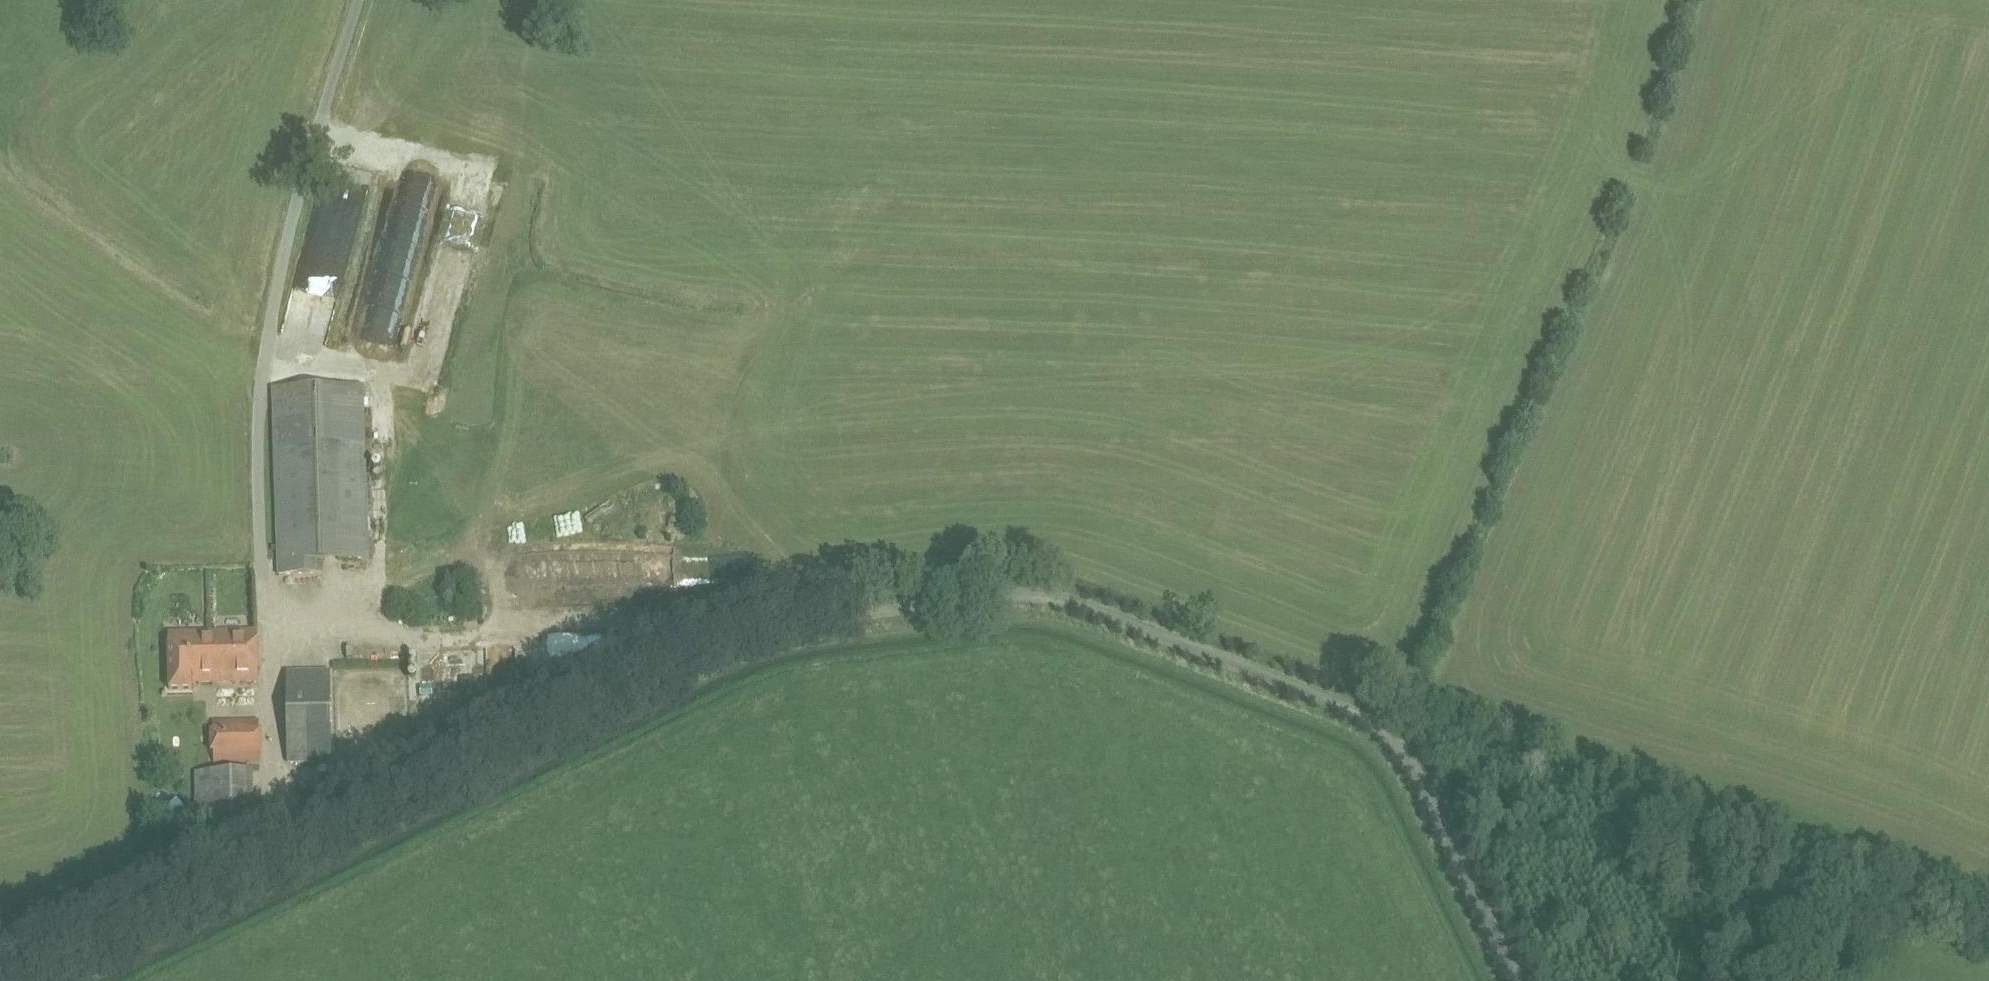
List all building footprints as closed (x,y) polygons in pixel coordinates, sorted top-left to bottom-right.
[(274,388),(280,575),(323,574),(322,560),(368,559),(363,386),(274,388)] [(170,658),(259,656),(258,630),(169,632),(170,658)] [(259,656),(170,658),(170,690),(192,690),(192,683),(259,681),(259,656)] [(329,670),(286,672),(288,761),(331,760),(329,670)] [(474,697),(474,689),(463,689),(463,697),(474,697)] [(215,763),(260,762),(259,721),(214,721),(215,763)] [(196,772),(197,833),(270,831),(270,802),(254,803),(253,770),(196,772)]
